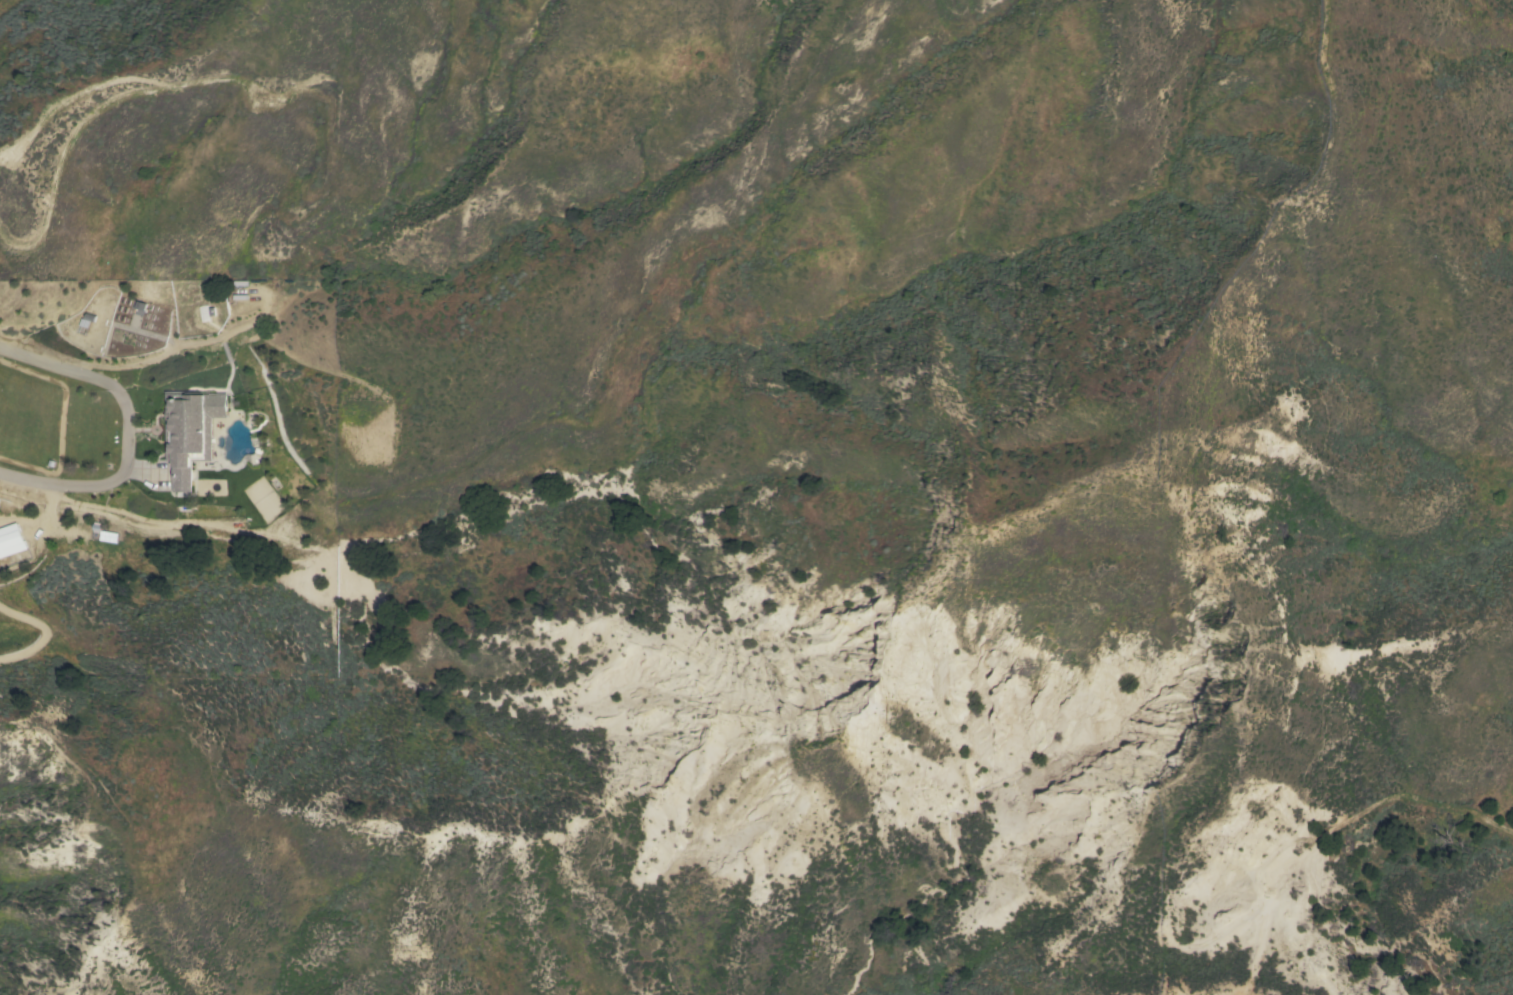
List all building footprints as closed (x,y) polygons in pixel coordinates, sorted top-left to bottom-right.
[(167,392),(191,392),(191,395),(206,395),(206,394),(227,394),(227,418),(212,418),(212,461),(192,461),(192,492),(174,492),(174,483),(173,483),(173,467),(174,467),(174,461),(167,461),(167,392)] [(90,539),(92,524),(93,524),(94,522),(100,523),(99,525),(100,525),(99,531),(116,533),(114,543),(90,539)] [(26,549),(0,557),(0,529),(17,523),(26,549)]
